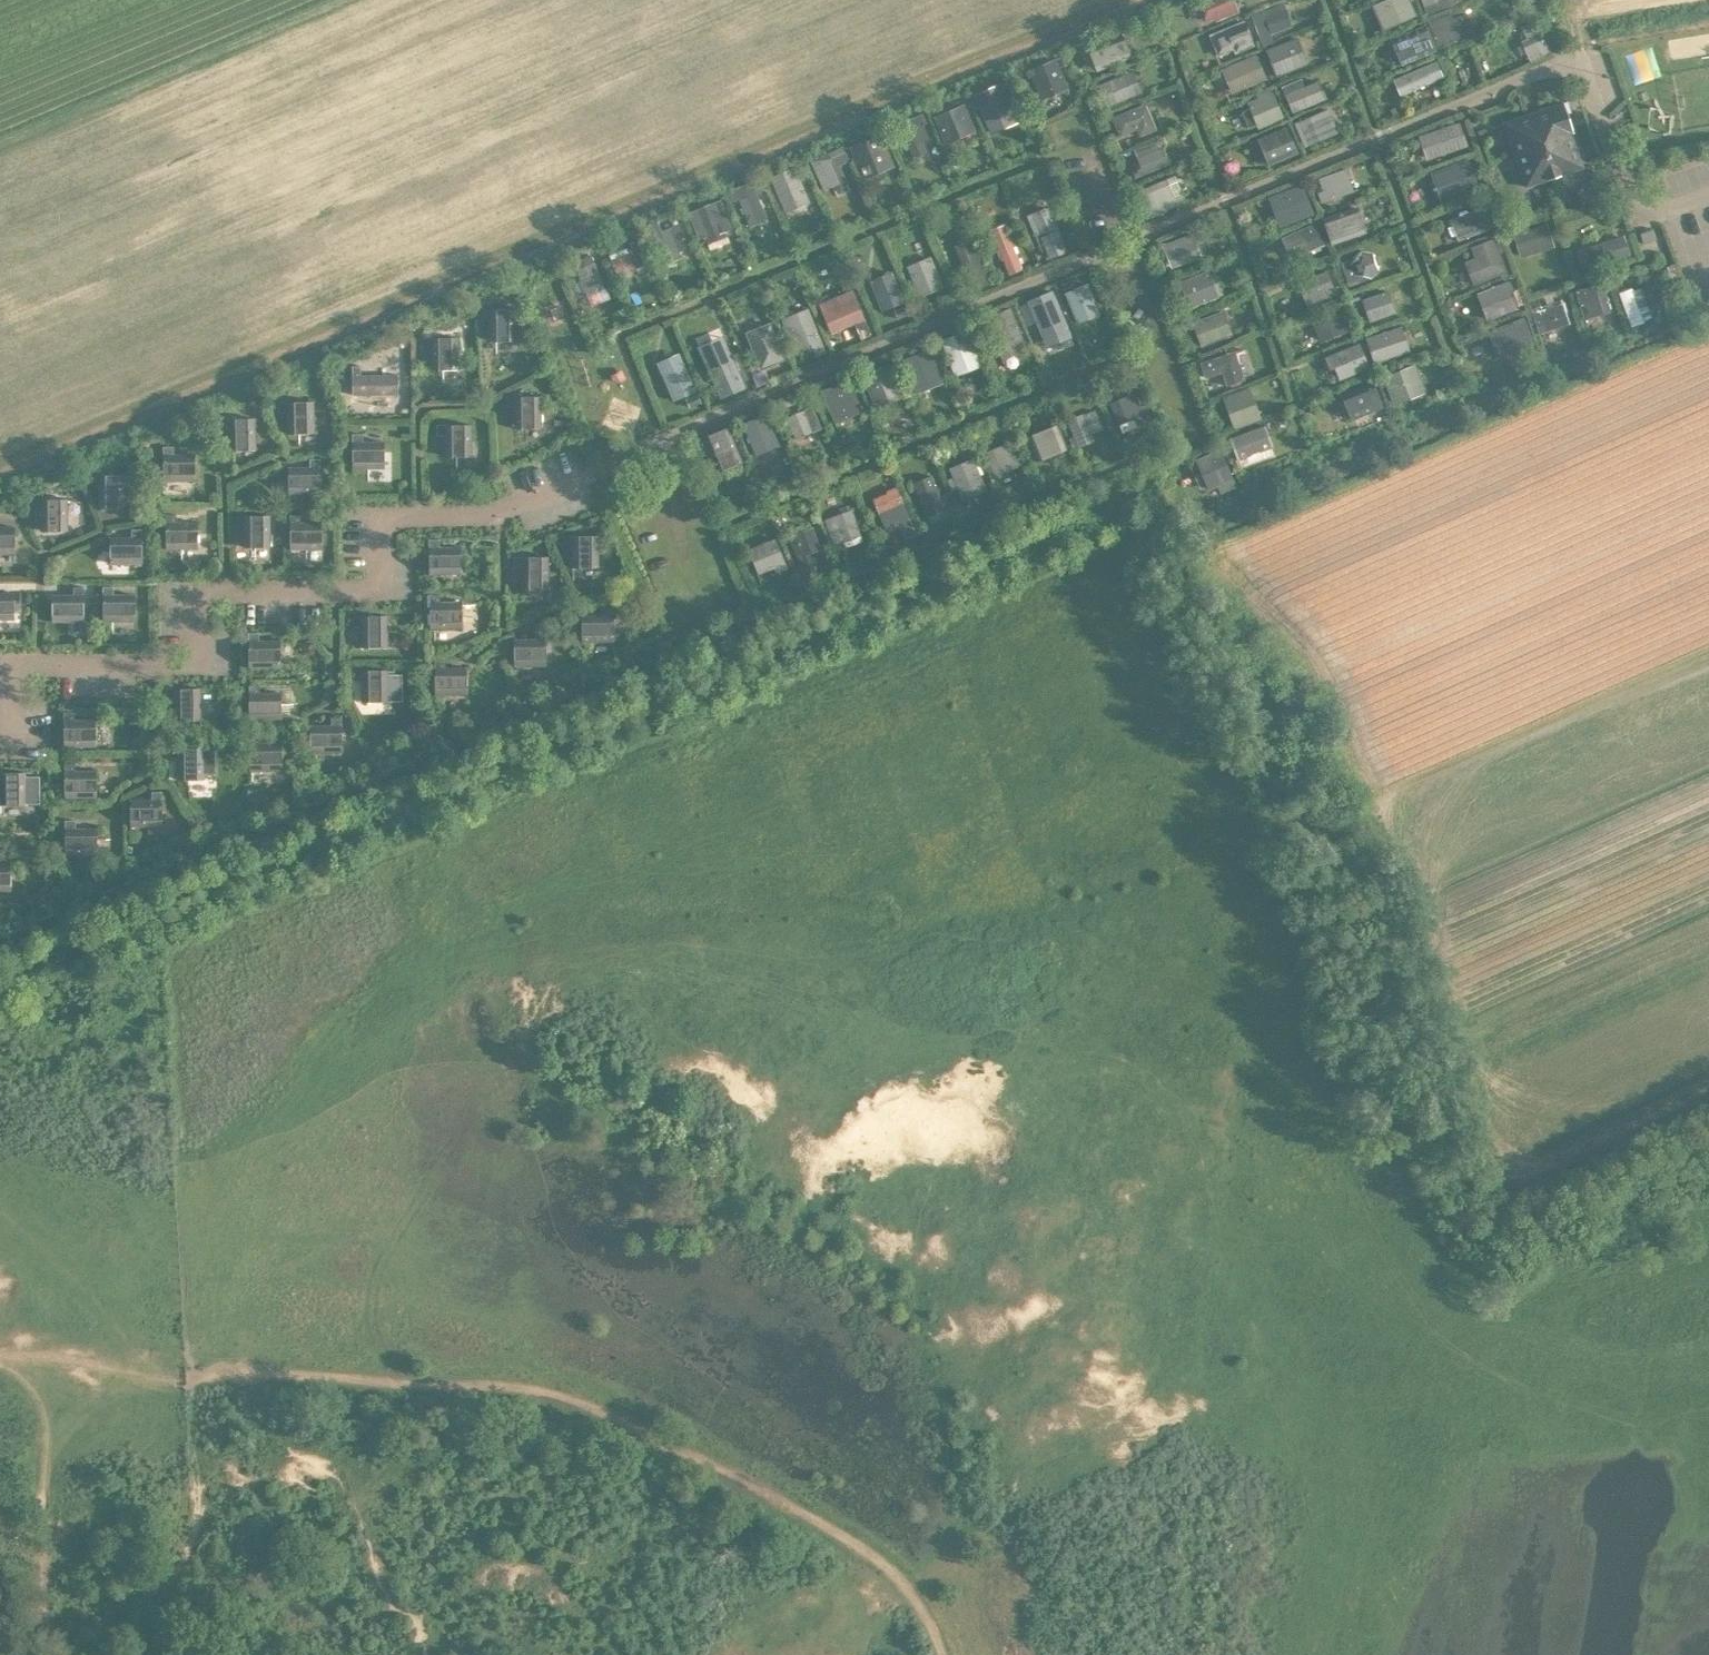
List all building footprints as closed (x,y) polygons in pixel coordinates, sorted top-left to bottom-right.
[(1200,20),(1211,15),(1212,20),(1236,9),(1232,0),(1191,0),(1200,20)] [(1369,4),(1379,28),(1414,14),(1407,0),(1377,0),(1369,4)] [(1423,12),(1454,0),(1419,0),(1423,12)] [(1289,25),(1285,15),(1280,1),(1249,12),(1259,43),(1269,40),(1267,32),(1289,25)] [(1469,27),(1466,19),(1463,11),(1449,16),(1448,12),(1425,21),(1435,46),(1457,38),(1456,32),(1469,27)] [(1230,50),(1252,43),(1243,17),(1206,33),(1214,52),(1229,47),(1230,50)] [(1518,39),(1527,61),(1547,52),(1533,19),(1519,25),(1525,35),(1518,39)] [(1395,58),(1426,47),(1418,26),(1387,38),(1395,58)] [(1081,43),(1090,67),(1124,55),(1116,30),(1081,43)] [(1267,45),(1262,47),(1272,74),(1304,62),(1294,35),(1267,45)] [(1254,54),(1235,61),(1217,68),(1227,92),(1262,78),(1254,54)] [(1024,68),(1036,98),(1065,86),(1052,56),(1024,68)] [(1390,77),(1397,93),(1439,76),(1433,59),(1390,77)] [(1139,91),(1134,80),(1130,69),(1096,83),(1106,103),(1139,91)] [(1278,85),(1289,109),(1324,96),(1316,79),(1301,85),(1297,77),(1278,85)] [(995,81),(971,92),(987,130),(1012,120),(995,81)] [(1252,123),(1253,126),(1279,116),(1268,86),(1252,92),(1253,95),(1243,99),(1245,105),(1239,108),(1246,125),(1252,123)] [(1499,120),(1521,184),(1578,165),(1566,130),(1569,130),(1559,100),(1499,120)] [(959,103),(930,115),(941,141),(971,129),(959,103)] [(1147,131),(1153,128),(1143,103),(1109,114),(1117,133),(1134,127),(1136,136),(1148,133),(1147,131)] [(1325,106),(1295,120),(1304,142),(1335,129),(1325,106)] [(918,112),(896,121),(909,155),(924,150),(919,140),(926,136),(918,121),(922,119),(918,112)] [(1283,123),(1253,136),(1265,163),(1295,151),(1283,123)] [(1416,136),(1424,159),(1459,147),(1451,123),(1416,136)] [(878,133),(847,145),(859,177),(890,164),(878,133)] [(1129,168),(1131,175),(1166,163),(1160,143),(1155,145),(1153,138),(1129,145),(1136,165),(1129,168)] [(846,158),(841,150),(838,144),(807,159),(819,188),(827,185),(829,190),(844,182),(836,163),(846,158)] [(1428,171),(1437,199),(1476,187),(1467,157),(1428,171)] [(792,166),(768,176),(781,210),(805,200),(792,166)] [(1343,168),(1315,177),(1323,197),(1352,189),(1343,168)] [(1135,189),(1147,215),(1181,201),(1179,192),(1170,194),(1164,178),(1135,189)] [(735,198),(745,224),(762,216),(748,181),(721,191),(725,201),(735,198)] [(1595,181),(1574,187),(1580,205),(1600,199),(1595,181)] [(1310,212),(1305,198),(1300,184),(1266,195),(1278,223),(1310,212)] [(721,229),(728,226),(717,198),(685,212),(694,237),(701,235),(703,241),(723,234),(721,229)] [(1043,205),(1022,214),(1038,250),(1043,247),(1047,256),(1064,249),(1043,205)] [(1447,218),(1454,238),(1493,223),(1485,205),(1447,218)] [(1318,221),(1326,242),(1362,230),(1354,209),(1318,221)] [(664,218),(667,226),(649,234),(659,263),(677,256),(674,248),(684,245),(675,223),(672,215),(664,218)] [(1507,232),(1515,256),(1549,245),(1542,221),(1520,228),(1519,226),(1512,228),(1513,231),(1507,232)] [(988,228),(1005,272),(1019,267),(1001,222),(988,228)] [(1321,244),(1316,233),(1312,222),(1279,235),(1287,257),(1321,244)] [(1159,244),(1168,265),(1198,254),(1189,232),(1159,244)] [(1625,256),(1621,245),(1618,235),(1573,249),(1578,268),(1625,256)] [(632,268),(642,264),(635,248),(623,252),(616,236),(600,241),(615,279),(634,272),(632,268)] [(951,245),(969,289),(988,280),(969,236),(951,245)] [(1492,237),(1467,246),(1471,256),(1461,260),(1471,282),(1503,269),(1496,250),(1493,241),(1492,237)] [(1336,261),(1338,265),(1343,276),(1350,274),(1365,277),(1375,270),(1369,252),(1359,249),(1349,253),(1350,260),(1348,255),(1336,261)] [(575,257),(568,260),(584,295),(602,287),(591,261),(587,252),(575,257)] [(928,256),(904,265),(916,294),(940,285),(928,256)] [(569,262),(560,266),(565,277),(573,273),(572,269),(569,262)] [(887,268),(865,277),(878,309),(901,300),(887,268)] [(1334,283),(1330,285),(1323,268),(1294,280),(1305,306),(1318,301),(1319,304),(1339,296),(1334,283)] [(1176,280),(1185,306),(1215,295),(1204,269),(1176,280)] [(1069,277),(1057,282),(1073,321),(1096,312),(1083,281),(1072,285),(1069,277)] [(1515,307),(1508,288),(1511,287),(1507,278),(1474,292),(1479,305),(1484,318),(1515,307)] [(1572,289),(1580,317),(1607,310),(1599,281),(1572,289)] [(1615,290),(1628,325),(1641,320),(1627,285),(1615,290)] [(1392,311),(1388,299),(1385,288),(1359,297),(1366,318),(1392,311)] [(868,333),(857,307),(849,289),(816,303),(828,331),(851,321),(858,337),(868,333)] [(1355,290),(1344,295),(1347,301),(1358,297),(1355,290)] [(1535,296),(1523,299),(1534,331),(1564,321),(1557,300),(1556,298),(1537,304),(1535,296)] [(1036,335),(1056,328),(1046,302),(1041,304),(1038,299),(1025,302),(1036,335)] [(901,302),(891,307),(895,316),(905,312),(901,302)] [(804,306),(777,317),(790,348),(806,342),(812,354),(822,350),(804,306)] [(512,339),(511,307),(476,307),(476,317),(483,317),(484,339),(493,339),(493,350),(506,350),(506,339),(512,339)] [(1006,307),(982,316),(995,351),(1021,343),(1006,307)] [(1189,320),(1198,345),(1229,333),(1220,308),(1189,320)] [(1340,309),(1309,321),(1316,341),(1348,330),(1340,309)] [(1484,329),(1494,355),(1531,343),(1520,316),(1484,329)] [(742,330),(757,367),(781,358),(767,321),(742,330)] [(1359,336),(1368,362),(1405,349),(1396,324),(1359,336)] [(962,328),(938,339),(951,372),(977,363),(962,328)] [(453,367),(453,335),(417,335),(418,346),(425,345),(426,369),(451,368),(451,367),(453,367)] [(1326,367),(1331,365),(1337,377),(1366,367),(1355,340),(1321,355),(1326,367)] [(925,347),(899,358),(909,386),(937,377),(925,347)] [(1218,371),(1223,383),(1241,379),(1231,349),(1197,360),(1202,376),(1218,371)] [(653,360),(670,398),(692,388),(675,350),(653,360)] [(886,361),(859,371),(865,389),(869,387),(875,401),(896,394),(890,381),(894,379),(886,361)] [(1389,403),(1422,390),(1411,362),(1379,374),(1389,403)] [(347,364),(347,393),(366,393),(392,393),(392,373),(356,373),(356,364),(347,364)] [(731,382),(735,392),(764,379),(761,370),(748,376),(747,375),(731,382)] [(817,388),(830,421),(859,409),(846,377),(817,388)] [(1337,391),(1347,418),(1379,405),(1368,378),(1337,391)] [(1255,418),(1246,391),(1244,387),(1222,394),(1232,425),(1255,418)] [(692,391),(682,395),(686,404),(696,400),(692,391)] [(1133,393),(1107,401),(1116,422),(1132,418),(1133,425),(1148,418),(1145,410),(1140,411),(1133,393)] [(536,426),(536,394),(501,395),(501,404),(509,404),(509,426),(536,426)] [(310,431),(309,399),(273,400),(273,410),(281,410),(282,431),(310,431)] [(810,404),(778,417),(784,433),(790,431),(792,436),(818,426),(810,404)] [(740,421),(753,453),(776,444),(769,426),(776,423),(769,408),(740,421)] [(1091,408),(1064,419),(1075,445),(1090,439),(1088,432),(1099,427),(1091,408)] [(251,447),(249,416),(215,418),(216,427),(223,427),(224,448),(251,447)] [(1020,434),(1030,460),(1062,447),(1052,421),(1020,434)] [(1223,435),(1224,437),(1236,466),(1270,451),(1256,421),(1223,435)] [(467,454),(466,422),(431,423),(432,433),(439,433),(439,455),(467,454)] [(697,435),(712,471),(738,460),(724,424),(697,435)] [(347,432),(347,467),(379,467),(379,440),(358,440),(358,432),(347,432)] [(978,455),(985,474),(1018,462),(1010,439),(981,450),(982,453),(978,455)] [(157,444),(158,480),(190,479),(190,451),(168,452),(168,444),(157,444)] [(1230,478),(1223,462),(1217,447),(1193,458),(1205,488),(1230,478)] [(283,464),(284,493),(316,492),(315,457),(304,457),(304,464),(283,464)] [(950,475),(944,477),(948,488),(954,486),(959,497),(983,488),(970,457),(947,467),(950,475)] [(93,503),(120,505),(120,472),(85,472),(85,482),(93,483),(93,503)] [(928,473),(910,481),(924,514),(942,508),(941,504),(945,502),(941,493),(937,495),(928,473)] [(884,491),(869,498),(883,530),(897,525),(902,537),(913,533),(893,485),(883,489),(884,491)] [(27,497),(27,507),(35,507),(35,530),(63,529),(63,497),(27,497)] [(847,509),(822,518),(831,543),(856,534),(847,509)] [(161,546),(193,547),(193,520),(171,520),(171,512),(160,512),(160,530),(162,530),(161,546)] [(265,545),(265,513),(231,513),(231,524),(237,524),(238,545),(250,545),(250,554),(263,554),(263,545),(265,545)] [(285,513),(285,547),(316,547),(316,521),(295,521),(295,513),(285,513)] [(10,552),(10,524),(0,524),(0,552),(10,552)] [(810,526),(785,534),(792,560),(794,558),(797,571),(809,567),(804,552),(817,549),(810,526)] [(104,535),(105,563),(138,561),(137,528),(126,528),(126,534),(104,535)] [(594,566),(594,533),(558,533),(558,544),(567,544),(567,566),(594,566)] [(424,547),(424,573),(456,573),(456,545),(434,545),(434,537),(419,537),(419,547),(424,547)] [(772,570),(784,566),(770,537),(746,547),(755,572),(771,566),(772,570)] [(516,586),(544,586),(544,555),(508,554),(508,564),(516,564),(516,586)] [(47,592),(47,620),(79,620),(79,584),(67,584),(67,592),(47,592)] [(98,620),(130,620),(130,592),(109,592),(109,585),(97,585),(97,597),(98,597),(98,620)] [(9,617),(8,589),(0,589),(0,618),(9,617)] [(457,627),(457,600),(436,600),(436,592),(425,592),(426,627),(457,627)] [(609,640),(609,604),(597,604),(597,612),(577,612),(577,640),(609,640)] [(355,645),(382,645),(383,613),(348,613),(348,623),(356,624),(355,645)] [(542,665),(542,629),(530,629),(530,636),(509,636),(509,665),(542,665)] [(243,631),(244,665),(275,665),(275,637),(254,637),(254,631),(243,631)] [(463,693),(462,665),(441,666),(441,658),(429,658),(430,694),(463,693)] [(384,667),(350,668),(350,678),(358,678),(358,699),(398,699),(397,672),(384,672),(384,667)] [(243,683),(243,719),(276,718),(276,690),(254,690),(254,683),(243,683)] [(196,719),(195,686),(161,686),(161,697),(168,696),(169,719),(196,719)] [(58,719),(59,744),(91,744),(91,717),(69,717),(69,711),(56,711),(56,719),(58,719)] [(304,722),(305,751),(337,750),(336,715),(326,715),(326,721),(304,722)] [(245,732),(245,768),(277,768),(277,740),(255,741),(255,732),(245,732)] [(171,746),(165,746),(165,755),(171,755),(171,777),(199,777),(199,770),(210,770),(210,745),(171,746)] [(92,794),(92,768),(70,769),(70,760),(57,760),(57,769),(59,769),(59,795),(92,794)] [(0,770),(0,802),(21,801),(35,801),(35,774),(21,774),(21,770),(0,770)] [(125,796),(125,825),(158,824),(157,789),(146,790),(146,796),(125,796)] [(60,818),(60,854),(92,853),(92,825),(70,826),(70,818),(60,818)]
